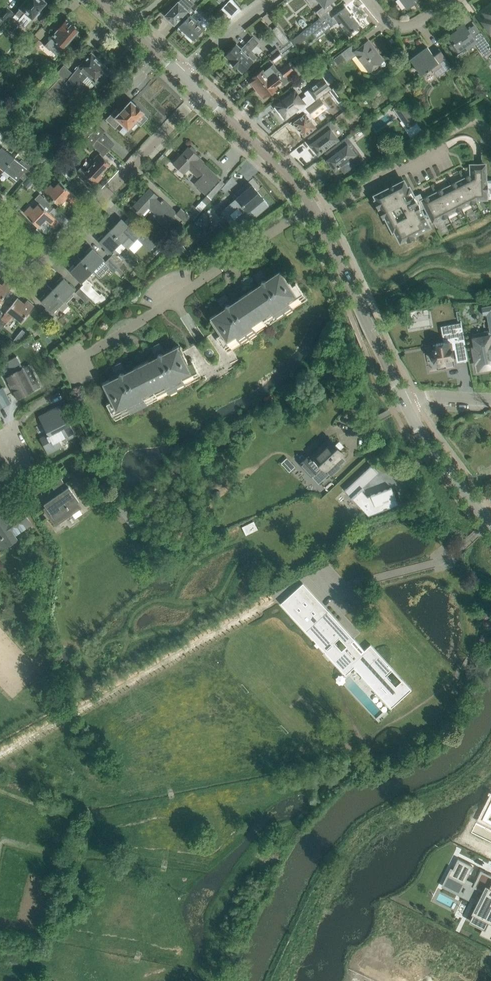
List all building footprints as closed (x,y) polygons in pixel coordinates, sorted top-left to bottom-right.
[(0,15),(0,25),(4,21),(8,24),(14,17),(25,26),(45,2),(43,0),(27,0),(15,14),(7,7),(0,15)] [(194,11),(191,7),(195,3),(192,0),(179,0),(173,7),(171,5),(166,11),(167,13),(165,15),(174,24),(182,16),(185,20),(178,28),(191,15),(194,11)] [(312,7),(320,1),(324,5),(316,12),(320,17),(327,12),(337,5),(333,0),(307,0),(312,7)] [(407,9),(415,3),(413,0),(414,0),(401,0),(407,9)] [(483,11),(487,17),(482,21),(490,33),(490,6),(483,11)] [(320,17),(300,33),(305,40),(313,33),(322,26),(325,31),(332,26),(338,21),(348,34),(360,25),(345,7),(331,18),(327,12),(320,17)] [(191,15),(178,28),(192,40),(204,28),(205,29),(211,24),(196,9),(194,11),(191,15)] [(212,17),(218,23),(225,16),(220,10),(212,17)] [(58,30),(52,36),(45,45),(57,56),(65,47),(64,46),(72,38),(74,40),(77,40),(80,37),(79,34),(77,32),(78,30),(66,19),(58,29),(58,30)] [(453,42),(449,46),(455,54),(457,58),(469,50),(467,48),(475,42),(479,49),(480,50),(488,44),(480,32),(473,37),(463,23),(457,28),(458,30),(456,28),(450,33),(451,35),(449,36),(449,35),(449,36),(453,42)] [(277,24),(271,29),(284,46),(285,44),(290,41),(277,24)] [(36,37),(28,46),(33,51),(41,42),(36,37)] [(242,72),(249,65),(253,60),(257,57),(250,51),(259,42),(253,37),(241,49),(237,44),(225,56),(242,72)] [(290,41),(285,44),(290,50),(294,47),(290,41)] [(355,43),(341,53),(333,59),(338,65),(345,59),(347,61),(356,54),(369,71),(370,70),(372,73),(375,73),(381,69),(381,66),(379,64),(384,60),(377,52),(376,53),(367,42),(359,47),(355,43)] [(279,49),(275,44),(268,49),(272,54),(279,49)] [(410,59),(416,68),(421,75),(431,68),(437,76),(452,66),(447,59),(441,51),(434,56),(428,47),(410,59)] [(283,55),(280,52),(271,58),(274,62),(283,55)] [(59,77),(49,90),(51,92),(50,93),(57,99),(64,90),(70,95),(73,90),(82,80),(91,88),(94,84),(97,86),(111,71),(107,68),(107,67),(92,53),(79,66),(65,82),(59,77)] [(279,71),(257,89),(264,97),(276,87),(275,85),(281,81),(283,84),(289,80),(286,77),(294,71),(291,68),(296,64),(293,60),(289,64),(279,71)] [(250,79),(257,89),(279,71),(274,64),(264,72),(262,69),(250,79)] [(284,99),(276,105),(286,118),(294,112),(300,107),(302,111),(303,110),(310,105),(319,98),(320,98),(327,92),(326,92),(333,87),(326,79),(325,77),(304,93),(306,96),(302,99),(300,96),(295,90),(284,99)] [(398,92),(390,80),(382,86),(388,95),(393,95),(398,92)] [(335,86),(329,91),(338,103),(344,98),(335,86)] [(302,116),(294,122),(304,136),(312,130),(316,127),(310,119),(313,116),(314,117),(326,107),(327,107),(324,103),(320,98),(319,98),(310,105),(303,110),(305,113),(302,116)] [(116,108),(106,120),(116,129),(122,122),(128,129),(136,121),(141,126),(148,117),(143,113),(144,112),(131,101),(125,107),(120,112),(116,108)] [(403,101),(393,108),(407,129),(417,122),(403,101)] [(91,118),(78,132),(92,144),(99,137),(105,131),(91,118)] [(311,144),(313,147),(312,148),(317,154),(317,153),(318,154),(338,139),(331,130),(334,127),(330,122),(309,138),(313,143),(311,144)] [(0,141),(0,142),(5,146),(13,136),(8,131),(0,141)] [(80,168),(75,173),(86,182),(90,178),(96,183),(102,177),(100,175),(110,164),(103,156),(111,148),(99,137),(92,144),(100,152),(94,159),(96,161),(85,173),(80,168)] [(329,162),(334,169),(335,170),(340,166),(344,172),(363,158),(351,143),(347,137),(334,147),(326,153),(329,158),(331,161),(329,162)] [(46,145),(53,152),(57,148),(50,141),(46,145)] [(0,149),(0,166),(4,169),(14,157),(2,147),(0,149)] [(36,154),(27,164),(33,169),(41,158),(36,154)] [(14,157),(4,169),(12,176),(11,178),(15,182),(22,174),(23,172),(27,175),(33,169),(27,164),(21,160),(20,161),(14,157)] [(404,180),(389,188),(375,195),(377,199),(379,198),(387,214),(385,215),(393,230),(394,229),(400,241),(429,226),(421,209),(426,207),(433,221),(442,217),(443,218),(448,215),(447,214),(456,210),(457,211),(462,208),(461,207),(470,202),(470,204),(476,201),(475,200),(477,199),(486,198),(486,191),(488,191),(488,185),(486,185),(485,164),(471,165),(470,165),(418,191),(419,194),(414,196),(409,187),(407,188),(404,180)] [(63,166),(59,171),(69,180),(74,174),(63,166)] [(232,176),(222,187),(226,192),(237,182),(232,176)] [(28,179),(24,184),(28,187),(32,182),(28,179)] [(44,191),(52,198),(60,205),(67,198),(75,205),(80,200),(60,182),(54,188),(51,184),(44,191)] [(222,211),(238,231),(268,205),(252,185),(222,211)] [(136,211),(138,213),(139,212),(142,215),(149,206),(169,224),(178,215),(185,222),(190,217),(181,209),(177,214),(163,201),(164,201),(163,200),(162,201),(151,191),(147,195),(145,194),(133,207),(137,210),(136,211)] [(207,194),(196,207),(200,211),(212,198),(207,194)] [(31,206),(24,213),(39,227),(46,219),(54,227),(59,222),(47,210),(52,205),(45,198),(39,203),(34,209),(31,206)] [(117,223),(110,230),(122,241),(126,245),(128,247),(137,238),(143,244),(150,251),(156,245),(139,229),(137,231),(137,230),(134,227),(132,229),(130,227),(127,224),(120,217),(115,221),(117,223)] [(97,240),(104,247),(106,248),(110,253),(122,241),(110,230),(103,237),(101,236),(97,240)] [(88,253),(81,260),(93,271),(99,277),(109,267),(114,272),(116,269),(122,274),(124,272),(119,267),(109,258),(106,261),(91,247),(87,251),(88,253)] [(114,253),(109,258),(119,267),(123,271),(127,267),(123,263),(123,262),(114,253)] [(68,270),(75,277),(83,284),(80,288),(90,297),(95,303),(105,297),(101,293),(100,294),(91,285),(92,284),(86,278),(93,271),(81,260),(74,267),(73,265),(68,270)] [(303,302),(282,271),(268,281),(262,272),(255,277),(260,285),(232,305),(226,296),(219,301),(225,309),(210,319),(217,330),(190,348),(183,351),(180,346),(165,354),(160,345),(152,349),(157,358),(126,373),(121,364),(113,368),(118,377),(102,385),(119,419),(236,361),(231,350),(233,350),(303,302)] [(59,282),(52,290),(68,305),(69,305),(66,302),(74,295),(72,293),(75,289),(62,276),(58,281),(59,282)] [(12,287),(5,281),(2,284),(0,283),(0,301),(12,287)] [(90,297),(80,288),(75,292),(85,302),(90,297)] [(41,313),(48,320),(49,320),(55,317),(52,314),(53,312),(57,308),(63,311),(68,305),(52,290),(46,297),(44,295),(40,299),(48,308),(47,309),(46,308),(41,313)] [(1,329),(14,315),(21,321),(34,305),(27,300),(25,303),(18,298),(5,314),(0,310),(0,328),(1,329)] [(473,348),(475,361),(478,360),(478,362),(479,363),(480,363),(480,367),(486,366),(490,365),(490,363),(490,362),(490,305),(482,307),(483,315),(487,314),(490,332),(489,332),(488,331),(484,331),(484,333),(473,335),(474,339),(476,348),(473,348)] [(464,333),(460,334),(459,331),(443,334),(444,341),(436,342),(436,343),(433,344),(433,345),(434,349),(432,349),(433,354),(432,356),(432,359),(434,360),(434,361),(436,361),(437,365),(446,364),(445,359),(453,358),(452,348),(466,346),(464,333)] [(0,365),(0,376),(2,379),(6,377),(13,390),(17,398),(39,387),(36,382),(31,384),(22,368),(16,356),(6,361),(0,365)] [(3,406),(10,402),(3,387),(0,389),(0,399),(3,406)] [(49,412),(40,416),(44,424),(46,423),(51,432),(49,434),(48,432),(46,433),(47,435),(41,439),(48,453),(57,448),(63,445),(61,442),(75,434),(70,424),(65,415),(61,406),(49,412)] [(309,456),(300,464),(311,475),(312,476),(322,466),(329,474),(330,476),(340,467),(339,465),(344,460),(341,456),(342,455),(343,454),(339,450),(340,449),(336,445),(335,446),(330,440),(327,442),(326,441),(321,445),(323,447),(320,449),(319,447),(315,451),(316,453),(314,455),(314,454),(312,455),(313,456),(310,458),(309,456)] [(94,452),(88,455),(92,462),(98,459),(94,452)] [(286,458),(281,463),(283,465),(285,468),(289,472),(295,467),(286,458)] [(43,508),(50,516),(56,525),(82,508),(59,475),(49,482),(58,495),(45,504),(47,506),(43,508)] [(363,487),(368,482),(361,475),(348,487),(348,488),(349,487),(355,493),(351,497),(369,516),(398,504),(391,487),(368,497),(361,490),(363,488),(363,487)] [(124,501),(116,508),(118,510),(120,513),(128,506),(127,504),(124,501)] [(0,550),(3,548),(17,539),(15,536),(32,524),(21,507),(3,519),(0,515),(0,550)] [(136,516),(128,522),(132,527),(140,520),(136,516)] [(254,521),(243,527),(246,535),(258,530),(254,521)] [(396,703),(411,689),(370,644),(364,650),(328,611),(325,614),(306,593),(288,610),(303,627),(307,631),(308,629),(318,639),(320,642),(322,640),(328,647),(329,645),(336,653),(333,656),(344,667),(352,659),(377,687),(376,688),(383,695),(386,693),(396,703)] [(452,869),(449,874),(465,882),(466,878),(473,866),(458,858),(454,866),(455,867),(454,869),(450,867),(450,868),(452,869)] [(471,921),(476,924),(476,925),(482,928),(484,929),(482,932),(490,936),(490,875),(480,870),(474,882),(472,886),(475,888),(486,893),(484,896),(483,896),(484,897),(482,900),(479,899),(482,901),(480,905),(477,904),(479,906),(478,907),(476,906),(475,909),(476,909),(476,908),(476,909),(475,911),(471,921)]
